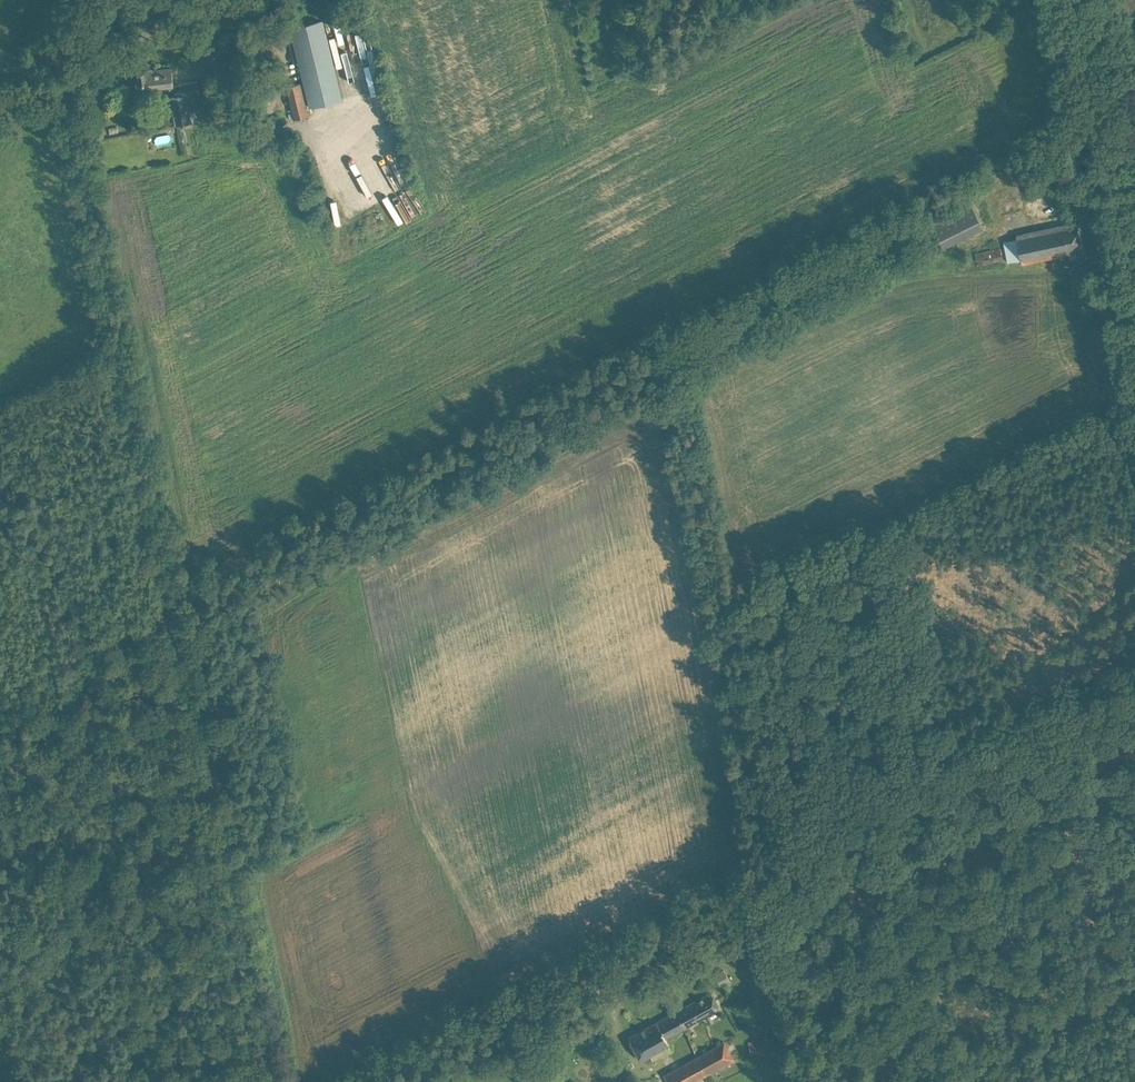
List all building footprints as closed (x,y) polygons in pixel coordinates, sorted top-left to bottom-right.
[(341,99),(324,31),(322,20),(290,28),(309,106),(341,99)] [(363,41),(357,42),(361,72),(367,71),(363,41)] [(302,78),(297,61),(288,63),(292,81),(302,78)] [(150,87),(162,86),(173,84),(171,68),(134,72),(137,95),(150,93),(150,87)] [(195,111),(189,112),(186,95),(199,93),(197,81),(179,84),(181,92),(174,93),(175,97),(171,97),(172,108),(175,124),(197,120),(195,111)] [(308,114),(300,82),(277,88),(284,120),(308,114)] [(171,124),(170,117),(160,118),(161,126),(171,124)] [(376,161),(370,164),(380,185),(386,183),(376,161)] [(348,166),(357,181),(362,178),(354,163),(348,166)] [(347,169),(342,172),(348,184),(353,181),(347,169)] [(358,207),(372,199),(364,181),(357,184),(356,182),(348,185),(349,188),(342,192),(355,217),(361,214),(358,207)] [(400,222),(407,218),(392,193),(385,197),(400,222)] [(985,228),(972,202),(932,221),(944,247),(985,228)] [(1008,261),(1024,257),(1024,261),(1083,249),(1078,222),(1019,234),(1019,237),(1003,240),(1008,261)] [(1000,249),(958,259),(960,269),(1003,259),(1000,249)] [(1096,339),(1105,337),(1115,335),(1112,323),(1093,327),(1096,339)] [(670,1014),(679,1032),(721,1009),(711,992),(670,1014)] [(666,1039),(679,1032),(670,1014),(628,1037),(642,1062),(670,1046),(666,1039)] [(558,1038),(562,1046),(577,1038),(573,1030),(558,1038)] [(768,1050),(766,1038),(748,1041),(750,1053),(768,1050)] [(724,1040),(664,1073),(669,1081),(692,1081),(734,1059),(724,1040)]
